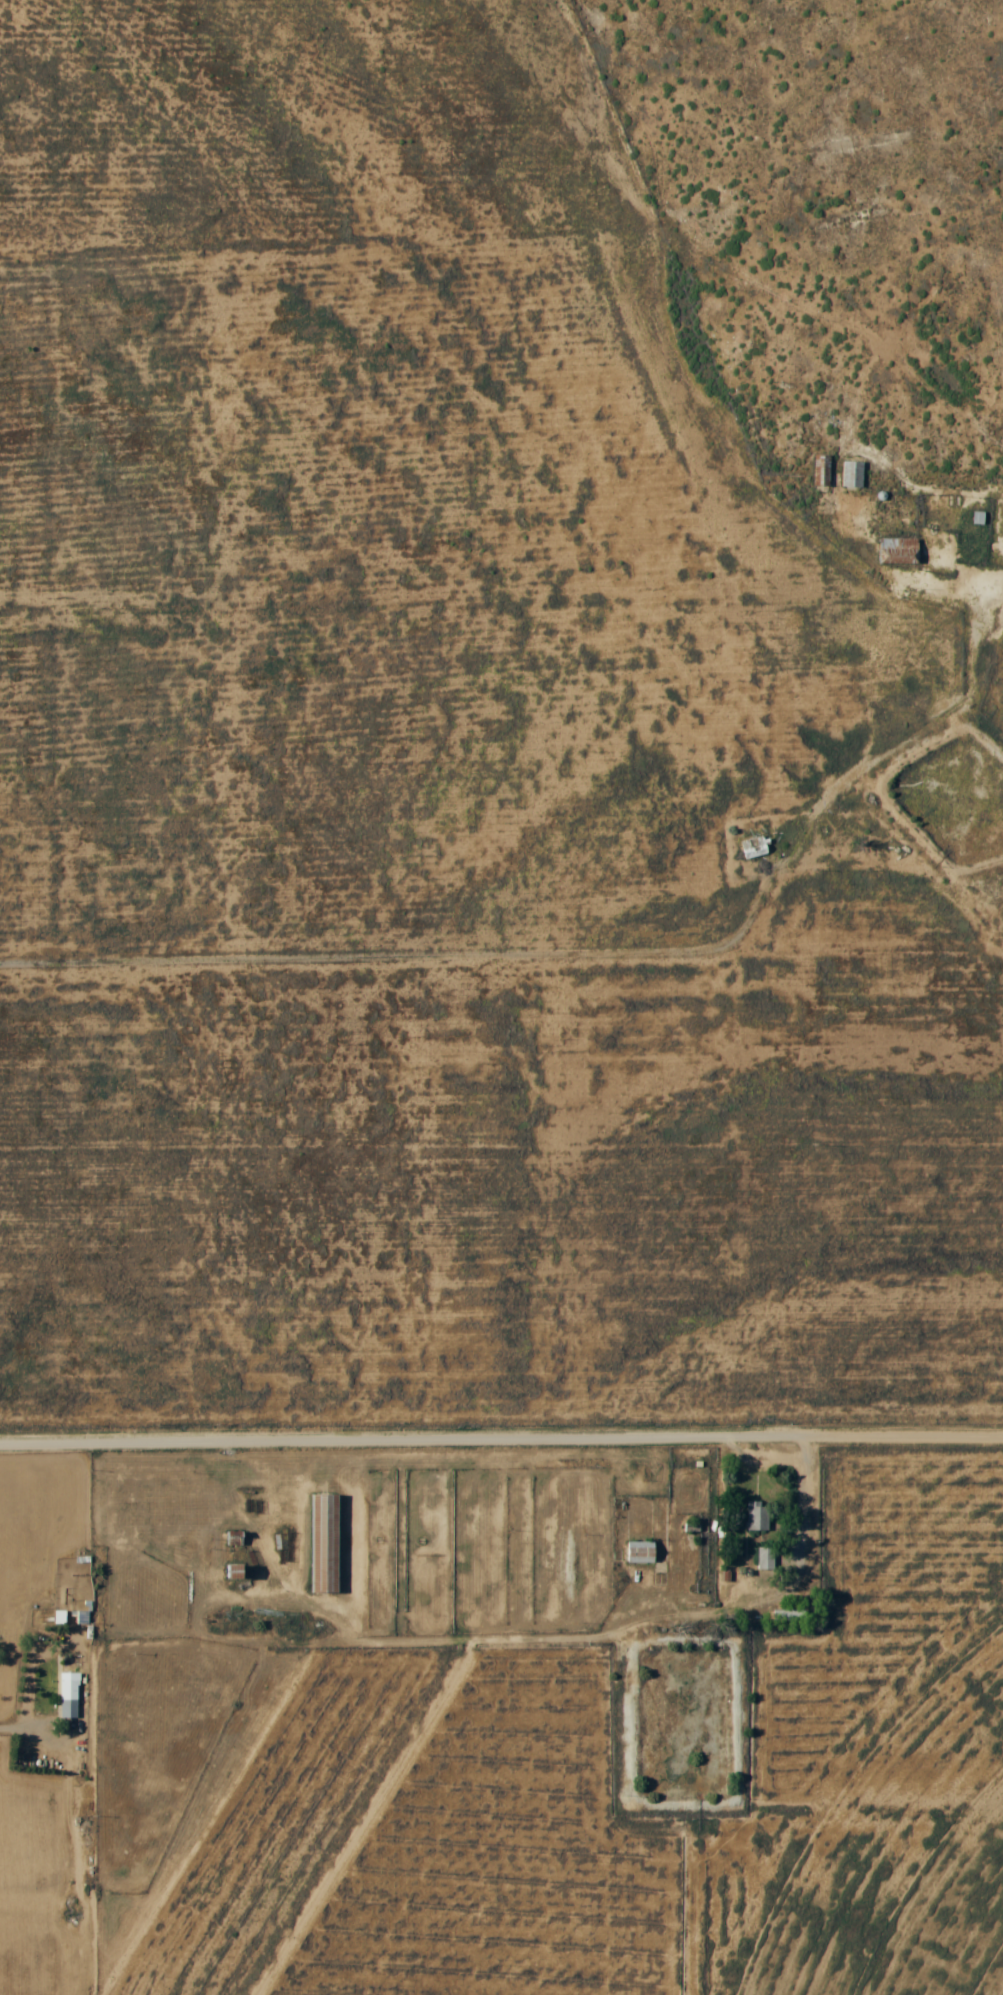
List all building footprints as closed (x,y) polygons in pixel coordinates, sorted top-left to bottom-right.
[(816,454),(816,485),(831,485),(831,454),(816,454)] [(864,461),(844,461),(844,487),(864,487),(864,461)] [(881,563),(918,563),(918,538),(881,538),(881,563)] [(769,853),(764,835),(740,842),(746,860),(769,853)] [(312,1593),(338,1593),(338,1494),(312,1494),(312,1593)] [(749,1529),(770,1529),(770,1500),(749,1500),(749,1529)] [(628,1562),(656,1562),(656,1541),(628,1541),(628,1562)] [(759,1568),(776,1568),(776,1546),(759,1546),(759,1568)] [(228,1577),(244,1578),(245,1565),(229,1564),(228,1577)] [(60,1718),(78,1718),(78,1670),(60,1670),(60,1718)]
